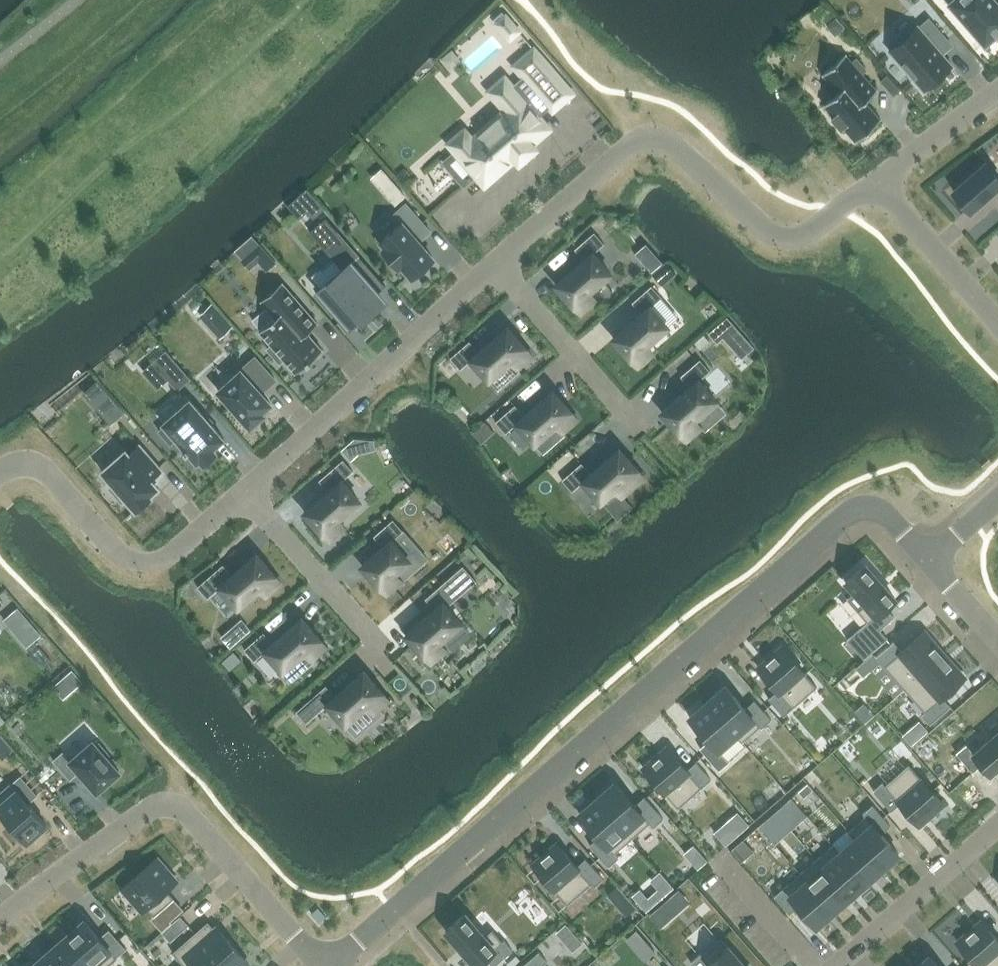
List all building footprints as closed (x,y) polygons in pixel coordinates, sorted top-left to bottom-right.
[(948,3),(985,45),(997,34),(997,2),(996,0),(946,0),(948,3)] [(505,15),(496,23),(504,32),(513,24),(505,15)] [(952,65),(937,48),(947,39),(926,15),(916,24),(915,23),(887,48),(923,90),(952,65)] [(834,18),(825,27),(834,36),(843,27),(834,18)] [(456,152),(444,162),(464,185),(476,174),(484,184),(515,157),(519,162),(535,148),(531,144),(549,128),(538,116),(550,105),(542,96),(561,79),(534,49),(514,66),(524,77),(513,87),(505,78),(489,91),(506,110),(472,139),(464,130),(449,143),(456,152)] [(844,55),(823,74),(839,92),(824,105),(834,115),(831,118),(841,129),(844,127),(856,140),(880,119),(865,101),(876,91),(861,74),(866,70),(856,58),(851,62),(844,55)] [(900,89),(887,74),(880,80),(893,95),(900,89)] [(954,191),(971,210),(993,191),(997,197),(997,177),(986,163),(954,191)] [(405,195),(398,187),(389,195),(395,203),(405,195)] [(306,212),(318,202),(305,188),(294,198),(306,212)] [(401,224),(381,241),(386,247),(383,249),(399,267),(402,265),(413,277),(433,259),(415,238),(427,227),(406,203),(393,214),(401,224)] [(326,217),(310,231),(332,257),(311,275),(322,288),(320,290),(323,293),(318,297),(333,314),(343,326),(348,322),(350,325),(360,316),(363,319),(368,314),(383,301),(377,294),(386,286),(326,217)] [(584,260),(556,285),(580,312),(595,299),(589,292),(611,273),(593,253),(604,243),(594,232),(575,249),(584,260)] [(260,243),(242,259),(250,269),(258,261),(268,253),(260,243)] [(657,256),(646,266),(651,272),(662,262),(657,256)] [(666,261),(652,273),(662,285),(676,273),(666,261)] [(279,362),(284,359),(296,373),(322,350),(307,333),(309,331),(316,324),(318,324),(282,282),(261,300),(276,317),(259,331),(272,345),(268,349),(279,362)] [(652,285),(632,302),(642,313),(613,338),(638,366),(653,353),(646,345),(668,326),(651,306),(662,297),(652,285)] [(219,337),(232,326),(211,303),(199,313),(219,337)] [(722,337),(741,358),(753,346),(735,325),(727,316),(709,332),(717,341),(722,337)] [(517,368),(532,355),(508,327),(479,352),(470,341),(450,358),(460,369),(471,360),(488,380),(510,360),(517,368)] [(166,351),(154,362),(178,389),(190,378),(166,351)] [(219,391),(250,426),(264,414),(261,412),(271,403),(260,392),(275,378),(255,356),(240,370),(241,371),(219,391)] [(700,359),(681,376),(690,387),(662,412),(686,440),(701,426),(695,419),(716,400),(699,380),(710,371),(700,359)] [(556,424),(562,432),(577,419),(553,391),(524,415),(515,405),(496,422),(506,433),(517,423),(534,443),(556,424)] [(113,399),(99,411),(110,423),(124,411),(113,399)] [(213,448),(224,438),(190,400),(163,423),(165,425),(159,431),(170,444),(176,439),(185,448),(184,449),(187,453),(188,452),(197,462),(200,460),(203,463),(216,452),(213,448)] [(484,420),(472,431),(481,442),(494,431),(484,420)] [(348,442),(341,449),(350,459),(357,453),(348,442)] [(136,510),(152,496),(150,495),(158,487),(151,479),(161,470),(140,445),(129,454),(126,450),(102,471),(113,484),(110,488),(122,502),(126,498),(136,510)] [(572,491),(583,481),(600,501),(615,489),(621,496),(644,476),(619,449),(591,473),(582,463),(562,479),(572,491)] [(329,491),(305,512),(329,540),(344,527),(338,519),(359,500),(342,480),(353,471),(343,459),(319,480),(329,491)] [(383,547),(362,565),(386,593),(402,580),(395,573),(409,560),(392,540),(403,530),(393,519),(374,536),(383,547)] [(223,564),(199,585),(209,596),(220,587),(237,607),(259,588),(266,595),(281,582),(256,554),(233,575),(223,564)] [(865,564),(846,581),(854,591),(847,597),(858,610),(867,621),(847,639),(864,658),(888,638),(880,628),(894,616),(886,606),(895,598),(865,564)] [(435,609),(406,634),(431,662),(446,649),(439,641),(461,622),(447,606),(476,581),(463,566),(425,599),(435,609)] [(27,633),(14,618),(3,627),(16,642),(27,633)] [(264,632),(244,649),(254,661),(265,651),(283,671),(304,652),(311,659),(326,646),(302,618),(274,643),(264,632)] [(230,628),(239,638),(249,630),(240,619),(230,628)] [(884,665),(904,689),(944,654),(924,631),(902,650),(894,641),(876,656),(884,665)] [(777,690),(768,698),(784,715),(793,707),(817,686),(782,647),(758,668),(777,690)] [(964,678),(944,654),(904,689),(925,712),(933,721),(950,706),(942,697),(964,678)] [(64,678),(74,690),(84,681),(74,669),(64,678)] [(389,699),(364,671),(336,696),(326,685),(296,711),(306,723),(328,704),(345,724),(367,705),(377,717),(382,713),(378,708),(389,699)] [(736,734),(735,735),(742,742),(760,726),(761,727),(771,719),(755,699),(745,708),(726,686),(708,701),(736,734)] [(736,734),(708,701),(690,717),(709,740),(700,748),(719,770),(729,761),(719,749),(735,735),(736,734)] [(918,737),(910,727),(902,734),(910,744),(918,737)] [(956,753),(973,772),(982,763),(991,773),(997,766),(997,732),(974,753),(966,744),(956,753)] [(109,754),(99,742),(95,745),(92,741),(71,760),(63,751),(53,760),(70,779),(79,771),(97,791),(119,771),(106,757),(109,754)] [(702,787),(711,779),(696,761),(687,769),(668,747),(643,768),(678,808),(702,787)] [(885,785),(876,793),(891,811),(900,803),(919,825),(943,804),(909,764),(885,785)] [(21,775),(11,784),(10,783),(0,792),(0,811),(13,825),(10,828),(20,839),(23,837),(27,841),(46,824),(28,803),(37,795),(21,775)] [(597,798),(632,838),(650,823),(653,827),(663,818),(644,796),(635,804),(615,782),(597,798)] [(807,783),(798,791),(804,797),(813,789),(807,783)] [(632,838),(597,798),(579,814),(599,836),(590,844),(609,866),(619,857),(615,853),(632,838)] [(775,811),(780,817),(789,809),(784,803),(775,811)] [(856,838),(882,868),(899,853),(882,833),(891,825),(873,805),(863,813),(866,816),(848,831),(855,839),(856,838)] [(780,817),(775,811),(766,819),(771,825),(780,817)] [(726,822),(738,835),(749,825),(738,812),(726,822)] [(856,838),(855,839),(840,851),(839,852),(866,882),(882,868),(856,838)] [(557,843),(533,864),(568,904),(591,883),(594,886),(603,878),(586,858),(577,866),(557,843)] [(839,852),(840,851),(834,844),(817,859),(849,896),(866,882),(839,852)] [(157,858),(122,888),(143,911),(146,907),(154,916),(162,908),(173,920),(184,910),(174,898),(167,889),(177,881),(157,858)] [(849,896),(817,859),(800,873),(833,911),(849,896)] [(833,911),(800,873),(774,896),(790,913),(799,905),(816,925),(833,911)] [(616,886),(607,894),(617,905),(626,896),(616,886)] [(664,896),(658,889),(648,898),(640,889),(633,895),(647,911),(664,896)] [(671,918),(660,905),(650,914),(661,926),(671,918)] [(446,930),(476,965),(485,957),(493,965),(494,965),(513,950),(504,940),(495,947),(465,913),(446,930)] [(170,941),(189,925),(180,915),(162,932),(170,941)] [(93,965),(94,965),(108,965),(117,958),(117,957),(126,949),(109,929),(100,937),(84,920),(67,935),(94,965),(93,965)] [(181,965),(209,965),(233,945),(220,931),(218,932),(208,921),(172,952),(182,964),(181,965)] [(982,921),(958,942),(979,965),(997,965),(997,939),(982,921)] [(566,923),(556,932),(565,941),(574,932),(566,923)] [(626,938),(631,944),(642,935),(638,929),(626,938)] [(93,965),(94,965),(67,935),(51,949),(66,965),(93,965)] [(694,965),(745,965),(721,938),(702,955),(701,953),(691,962),(694,965)] [(209,965),(248,965),(244,962),(246,960),(233,945),(209,965)] [(37,965),(66,965),(51,949),(35,963),(37,965)] [(544,963),(536,954),(522,965),(546,965),(544,963)] [(929,956),(918,965),(938,965),(929,956)]
